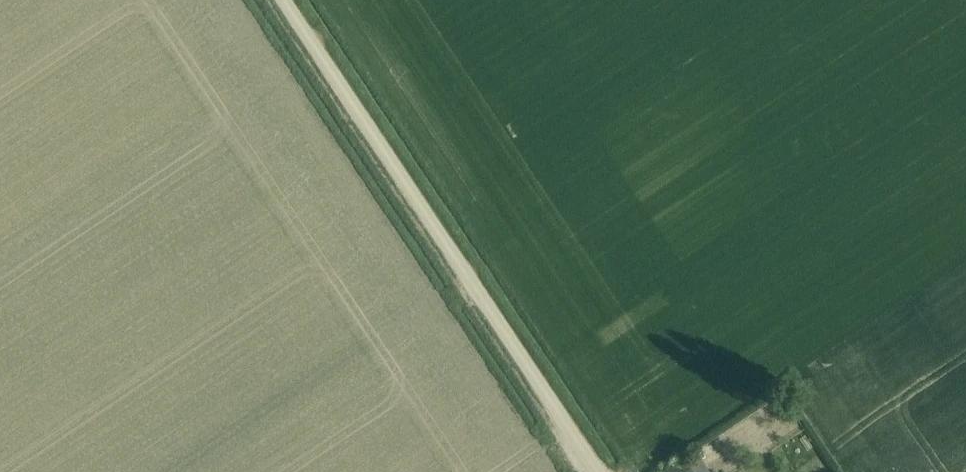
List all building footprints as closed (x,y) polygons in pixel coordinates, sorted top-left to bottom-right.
[(671,471),(690,471),(684,464),(671,471)]
